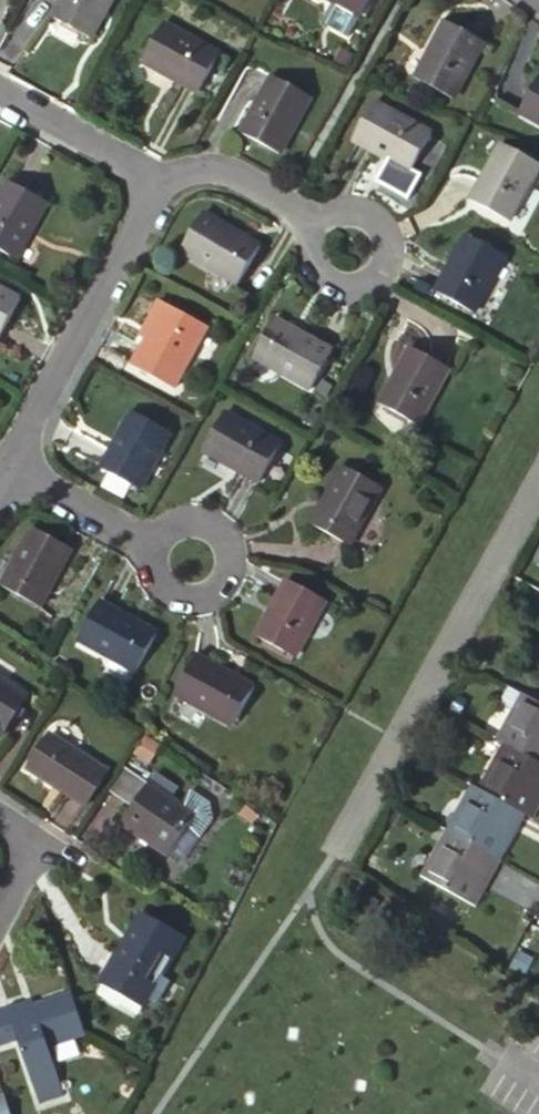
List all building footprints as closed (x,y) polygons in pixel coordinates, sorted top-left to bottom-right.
[(49,24),(85,44),(110,0),(62,0),(49,24)] [(359,24),(373,0),(313,0),(359,24)] [(488,45),(450,25),(418,80),(430,87),(444,94),(457,101),(488,45)] [(217,57),(163,26),(141,65),(196,95),(217,57)] [(311,102),(273,80),(244,134),(283,155),(311,102)] [(438,138),(383,108),(364,141),(418,173),(438,138)] [(512,145),(480,197),(519,219),(538,184),(538,161),(512,145)] [(17,190),(0,220),(0,249),(23,261),(52,208),(17,190)] [(265,253),(208,222),(188,254),(245,286),(265,253)] [(513,258),(476,238),(444,293),(480,313),(513,258)] [(0,301),(0,345),(18,311),(0,301)] [(221,336),(171,309),(163,324),(169,328),(157,350),(144,373),(187,397),(221,336)] [(163,324),(150,346),(157,350),(169,328),(163,324)] [(332,369),(275,336),(254,373),(311,404),(332,369)] [(458,380),(419,358),(385,415),(424,439),(458,380)] [(288,449),(232,416),(212,452),(268,482),(288,449)] [(183,440),(144,418),(114,475),(152,496),(183,440)] [(387,491),(349,470),(319,525),(358,547),(387,491)] [(28,538),(0,589),(0,600),(34,617),(68,558),(28,538)] [(331,603),(296,582),(267,637),(302,657),(331,603)] [(168,643),(108,610),(88,647),(148,679),(168,643)] [(264,693),(203,660),(182,698),(243,730),(264,693)] [(0,673),(0,732),(4,734),(32,693),(0,673)] [(509,754),(518,759),(538,770),(538,714),(535,711),(517,702),(512,716),(524,724),(509,754)] [(109,770),(51,727),(46,733),(42,740),(36,748),(27,760),(38,769),(63,786),(87,803),(93,793),(99,785),(109,770)] [(148,732),(141,742),(155,751),(162,743),(148,732)] [(538,831),(538,770),(518,759),(493,806),(505,813),(532,827),(538,831)] [(111,790),(128,801),(143,780),(125,768),(111,790)] [(185,804),(152,779),(123,819),(169,853),(188,826),(198,813),(185,804)] [(185,804),(198,813),(188,826),(202,837),(215,819),(213,803),(195,790),(185,804)] [(493,806),(483,801),(459,848),(487,863),(507,874),(532,827),(505,813),(493,806)] [(487,863),(459,848),(436,892),(484,918),(507,874),(487,863)] [(186,937),(146,914),(105,984),(145,1007),(148,1003),(154,1006),(168,982),(162,979),(186,937)] [(145,1007),(105,984),(97,998),(138,1021),(145,1007)] [(0,1008),(0,1043),(20,1037),(37,1096),(62,1088),(50,1044),(86,1032),(76,1001),(74,995),(33,1007),(27,998),(0,1008)]
